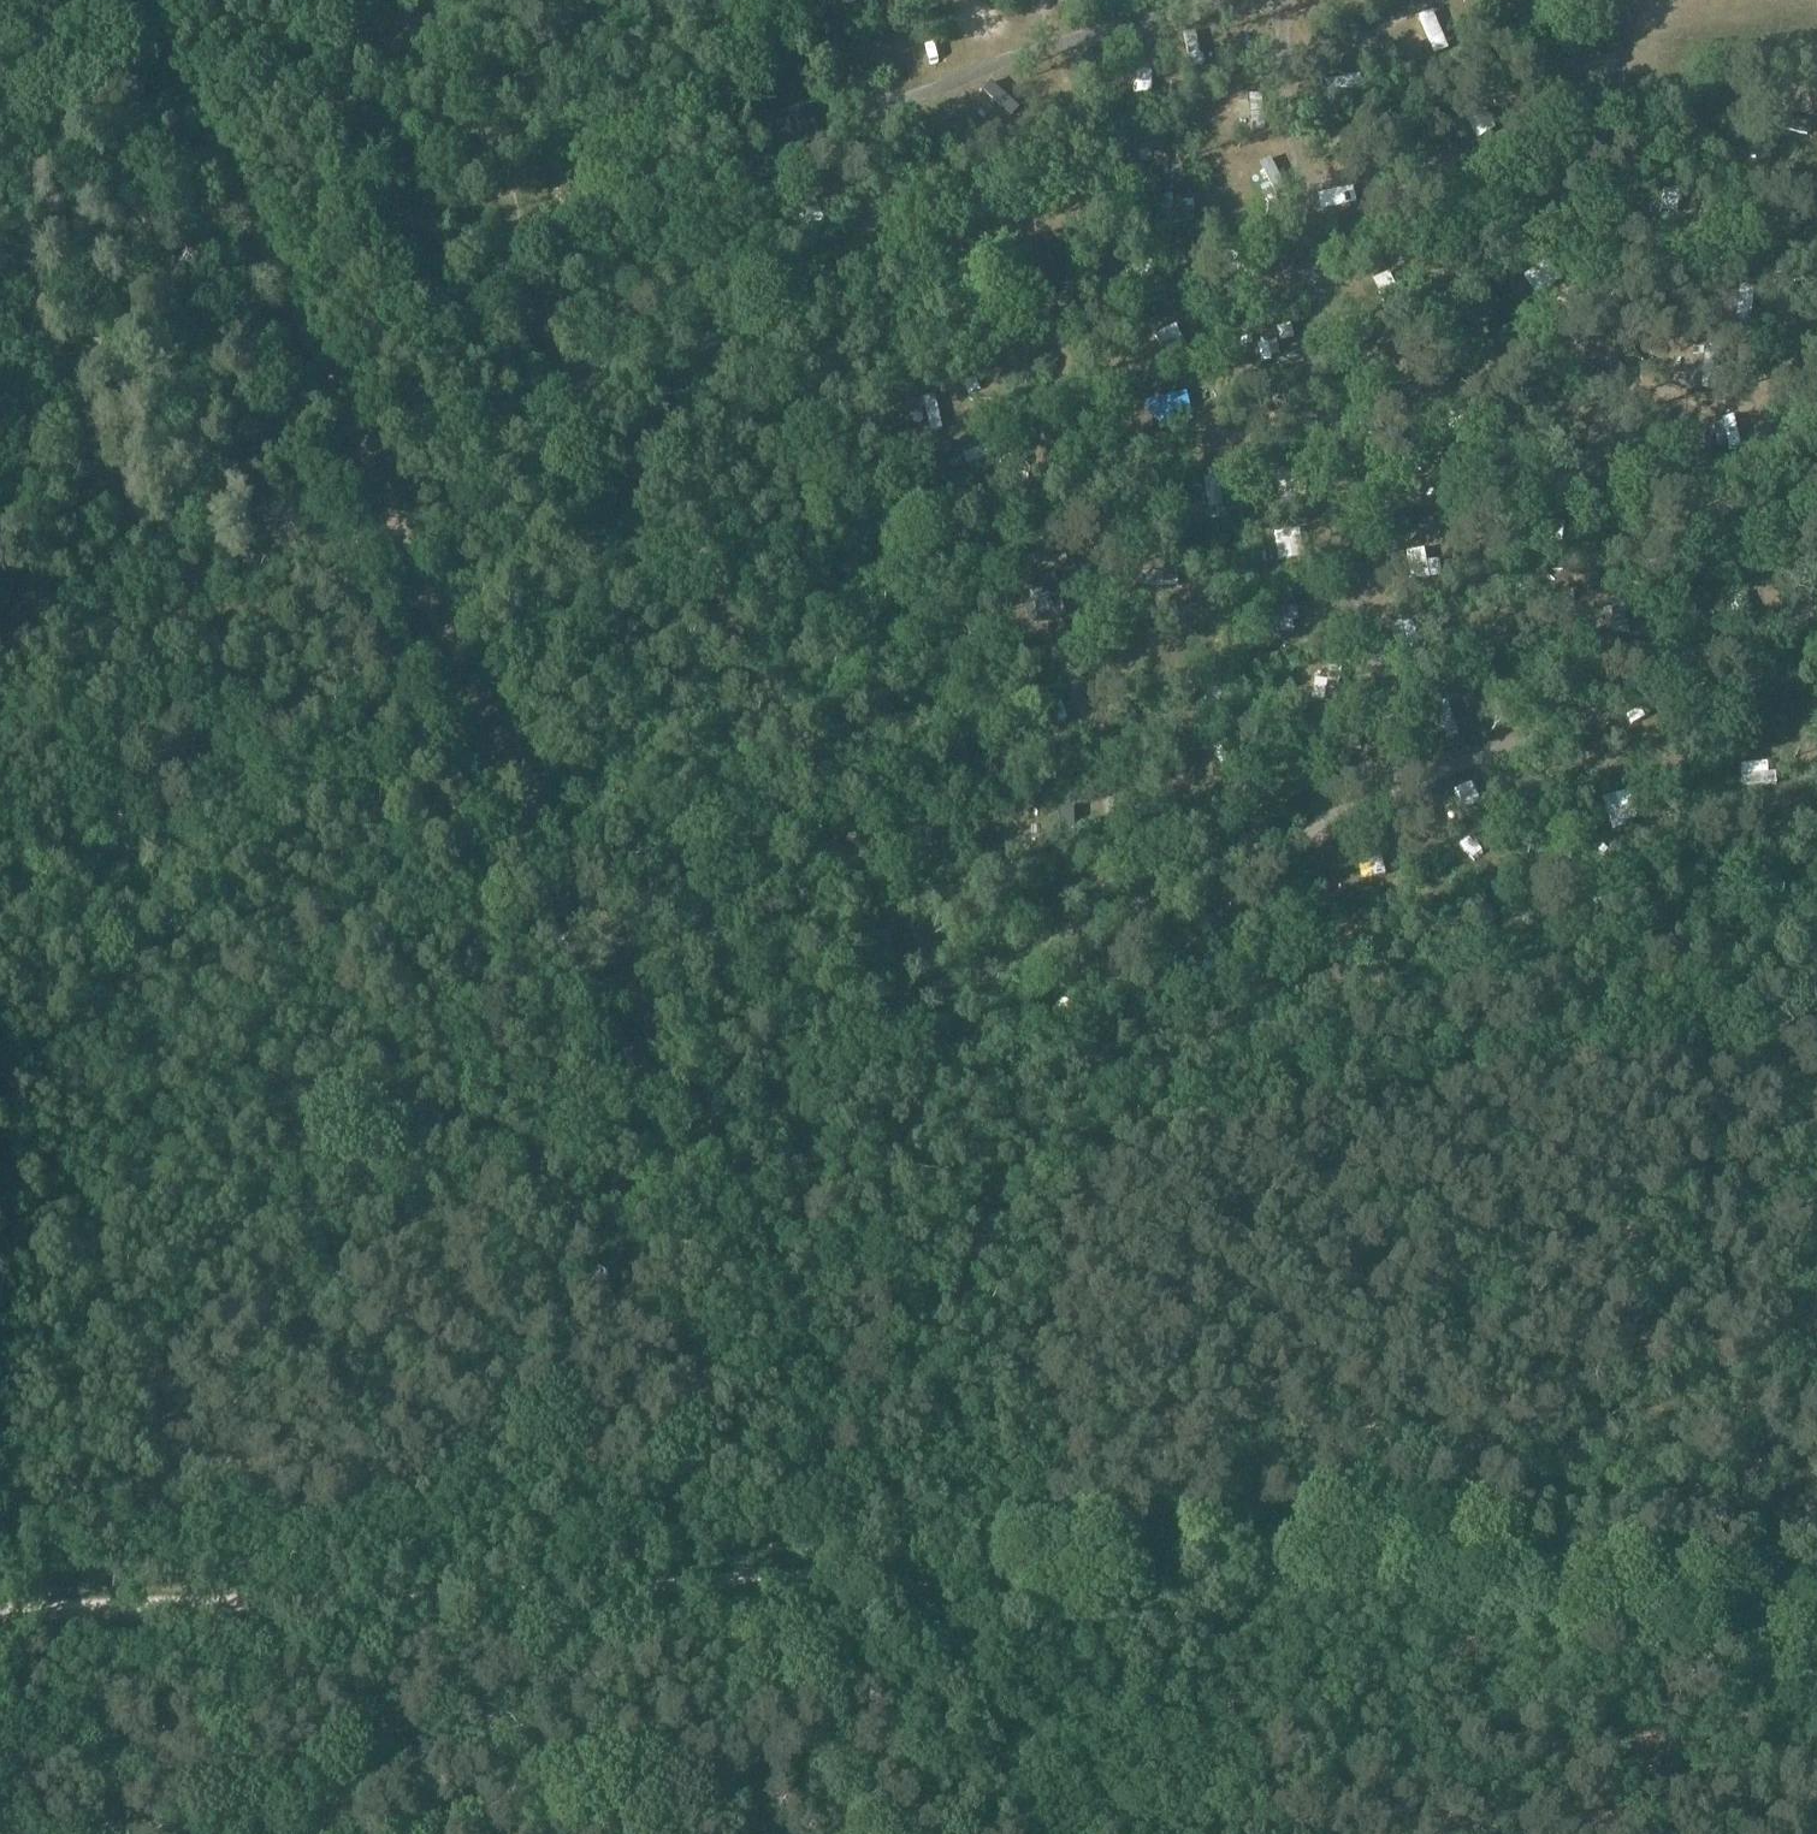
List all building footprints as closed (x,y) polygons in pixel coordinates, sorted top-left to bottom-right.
[(1099,233),(1087,211),(1063,225),(1075,247),(1099,233)] [(1022,584),(1033,626),(1067,617),(1056,575),(1022,584)]
